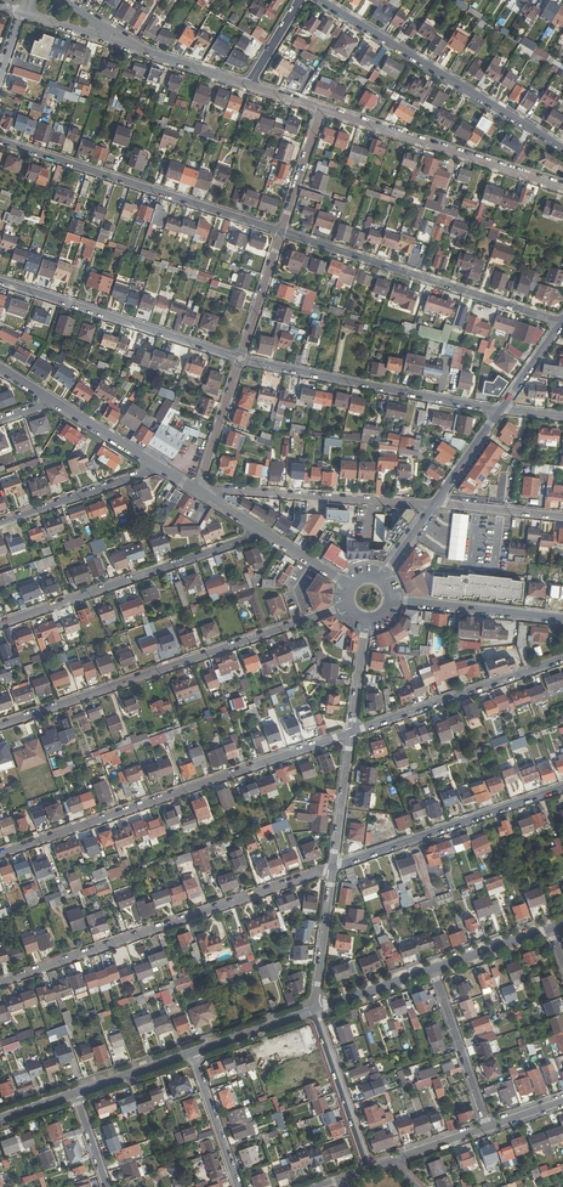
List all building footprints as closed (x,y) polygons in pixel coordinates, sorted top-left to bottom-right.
[(249,7),(251,8),(249,13),(258,18),(261,14),(262,15),(263,14),(267,8),(268,6),(258,0),(253,0),(249,7)] [(268,6),(267,8),(263,14),(271,19),(274,13),(272,12),(280,0),(272,0),(268,6)] [(372,16),(386,24),(396,7),(388,3),(390,1),(388,0),(386,0),(382,7),(379,5),(372,16)] [(468,6),(458,0),(456,0),(454,3),(466,10),(468,6)] [(196,3),(209,11),(210,9),(197,1),(196,3)] [(526,3),(521,12),(534,20),(540,9),(527,1),(526,3)] [(550,1),(544,11),(554,17),(560,7),(550,1)] [(118,11),(115,16),(116,16),(114,18),(119,21),(121,20),(126,23),(130,17),(131,18),(134,11),(122,4),(118,10),(118,11)] [(480,19),(482,15),(470,7),(467,11),(480,19)] [(137,10),(128,24),(136,29),(145,15),(137,10)] [(408,17),(398,11),(390,24),(394,27),(395,25),(396,24),(399,25),(402,27),(408,17)] [(232,12),(229,19),(235,23),(239,16),(232,12)] [(153,16),(142,33),(153,39),(161,27),(159,25),(157,28),(153,26),(158,19),(153,16)] [(482,16),(478,26),(484,28),(488,18),(482,16)] [(307,21),(301,29),(312,36),(316,30),(320,22),(312,17),(309,22),(307,21)] [(316,30),(319,31),(324,35),(331,24),(323,18),(320,22),(316,30)] [(423,22),(417,32),(430,41),(434,35),(437,30),(423,22)] [(411,24),(404,35),(411,39),(418,28),(411,24)] [(456,29),(469,37),(471,33),(458,25),(456,29)] [(255,26),(249,36),(256,40),(262,30),(255,26)] [(164,27),(157,36),(160,38),(160,39),(168,43),(174,33),(164,27)] [(500,31),(506,35),(509,31),(503,27),(500,31)] [(187,28),(179,41),(189,48),(189,47),(197,34),(187,28)] [(337,28),(332,36),(336,38),(341,30),(337,28)] [(456,29),(447,43),(455,48),(455,49),(460,52),(469,37),(456,29)] [(197,34),(189,47),(195,50),(197,47),(199,48),(200,46),(206,49),(213,38),(199,30),(197,34)] [(316,30),(312,36),(307,43),(303,50),(306,52),(319,31),(316,30)] [(343,35),(334,50),(347,58),(355,45),(347,40),(348,38),(343,35)] [(430,41),(426,48),(439,55),(446,43),(434,35),(430,41)] [(475,36),(468,48),(478,54),(485,42),(475,36)] [(298,37),(292,46),(301,49),(303,50),(307,43),(298,37)] [(217,38),(210,50),(217,53),(220,56),(224,58),(231,46),(217,38)] [(239,40),(232,52),(243,56),(245,54),(241,52),(243,48),(247,51),(250,47),(239,40)] [(34,41),(30,54),(41,58),(44,50),(45,45),(34,41)] [(73,54),(77,56),(76,62),(81,64),(86,48),(76,45),(70,43),(65,56),(72,58),(73,54)] [(446,45),(459,54),(460,52),(455,49),(455,48),(447,43),(446,45)] [(522,49),(520,52),(529,58),(533,51),(526,47),(520,43),(518,47),(522,49)] [(366,46),(356,62),(363,67),(367,61),(372,64),(376,66),(386,50),(382,47),(377,56),(370,52),(371,49),(366,46)] [(292,47),(290,53),(297,57),(299,54),(300,55),(301,53),(302,51),(303,50),(301,49),(300,51),(292,47)] [(86,48),(81,64),(80,65),(85,66),(91,50),(86,48)] [(466,51),(476,57),(478,54),(468,48),(466,51)] [(44,50),(41,58),(47,60),(49,52),(44,50)] [(53,51),(50,61),(58,64),(60,59),(62,60),(64,55),(53,51)] [(533,51),(529,58),(533,61),(536,56),(546,62),(547,60),(533,51)] [(230,58),(227,64),(240,68),(244,66),(247,58),(243,56),(232,52),(228,58),(230,58)] [(281,72),(287,76),(294,64),(283,57),(275,68),(281,72)] [(477,58),(468,73),(480,80),(484,74),(479,71),(478,72),(476,71),(482,61),(477,58)] [(388,59),(382,71),(396,79),(403,67),(388,59)] [(104,61),(100,73),(114,78),(118,66),(104,61)] [(367,61),(363,67),(368,70),(372,64),(367,61)] [(135,63),(132,71),(124,68),(121,76),(133,80),(134,76),(139,78),(140,76),(146,78),(149,67),(135,63)] [(491,63),(484,74),(494,80),(501,69),(491,63)] [(294,65),(285,79),(290,82),(292,79),(302,86),(308,76),(305,73),(305,72),(294,65)] [(16,69),(14,75),(23,78),(25,72),(16,69)] [(152,69),(148,80),(163,86),(167,73),(152,69)] [(501,69),(494,80),(497,82),(503,71),(501,69)] [(25,72),(23,78),(37,82),(39,77),(25,72)] [(373,72),(368,80),(374,82),(378,75),(373,72)] [(172,75),(169,85),(171,86),(169,90),(173,92),(171,99),(172,99),(169,107),(173,108),(183,79),(172,75)] [(10,78),(7,89),(22,94),(25,83),(10,78)] [(416,78),(410,87),(419,93),(417,95),(422,98),(425,100),(428,95),(433,88),(429,86),(430,84),(426,81),(424,83),(421,82),(416,78)] [(74,84),(71,92),(79,95),(80,91),(82,92),(82,94),(88,96),(92,85),(77,81),(76,84),(74,83),(74,84)] [(55,88),(67,92),(70,93),(71,92),(74,84),(69,82),(68,88),(56,84),(55,88)] [(317,82),(314,92),(327,96),(327,95),(329,96),(332,90),(328,89),(329,86),(317,82)] [(195,94),(193,101),(206,106),(211,89),(205,88),(206,86),(201,84),(199,84),(195,94)] [(517,86),(510,98),(519,104),(526,92),(517,86)] [(50,91),(65,96),(67,92),(55,88),(51,87),(50,91)] [(332,90),(329,96),(328,97),(339,100),(345,90),(334,87),(332,90)] [(435,88),(429,96),(443,105),(448,97),(435,88)] [(547,89),(540,100),(553,108),(560,97),(547,89)] [(219,90),(213,105),(226,110),(227,108),(231,96),(231,94),(219,90)] [(366,91),(359,102),(370,109),(377,98),(366,91)] [(528,91),(520,104),(529,110),(537,97),(528,91)] [(394,92),(390,98),(397,101),(400,95),(394,92)] [(160,94),(157,103),(163,105),(166,95),(160,94)] [(425,101),(439,110),(440,109),(443,105),(429,96),(428,95),(425,100),(425,101)] [(231,96),(227,108),(238,112),(242,100),(231,96)] [(111,106),(123,110),(125,102),(113,99),(111,106)] [(394,104),(388,112),(393,115),(394,114),(410,124),(414,118),(411,116),(414,112),(413,112),(419,103),(414,101),(412,105),(407,102),(404,106),(399,103),(397,105),(394,104)] [(259,118),(262,109),(246,104),(241,116),(258,121),(259,118)] [(439,110),(433,120),(444,127),(443,129),(448,132),(457,119),(440,109),(439,110)] [(546,121),(558,128),(562,120),(562,115),(553,109),(550,113),(546,121)] [(545,110),(540,118),(545,121),(546,121),(550,113),(545,110)] [(129,114),(126,121),(136,124),(138,117),(129,114)] [(0,123),(4,125),(3,128),(13,131),(14,127),(10,125),(13,119),(11,118),(4,116),(3,115),(0,123)] [(286,126),(284,130),(297,134),(301,121),(289,117),(288,121),(286,126)] [(258,121),(255,130),(271,135),(272,132),(273,127),(275,123),(259,118),(258,121)] [(463,121),(456,132),(467,140),(470,135),(474,129),(463,121)] [(474,129),(470,135),(472,136),(470,140),(476,143),(488,124),(484,121),(479,128),(476,127),(474,129)] [(275,123),(273,127),(284,131),(284,130),(286,126),(275,122),(275,123)] [(197,123),(194,133),(196,134),(200,135),(203,125),(197,123)] [(41,124),(37,134),(48,138),(52,128),(41,124)] [(203,125),(200,135),(211,139),(212,139),(213,134),(206,132),(208,127),(203,125)] [(491,126),(486,133),(492,137),(496,130),(491,126)] [(119,127),(113,142),(128,147),(133,132),(119,127)] [(273,127),(272,132),(283,136),(284,131),(273,127)] [(70,128),(66,138),(77,142),(81,131),(70,128)] [(166,128),(160,146),(164,147),(166,140),(177,144),(180,133),(166,128)] [(25,129),(21,141),(26,143),(30,131),(25,129)] [(326,135),(323,142),(334,145),(338,133),(325,129),(323,134),(326,135)] [(53,132),(47,147),(51,148),(54,142),(63,145),(65,136),(53,132)] [(338,133),(334,145),(344,148),(348,137),(338,133)] [(500,144),(518,156),(524,148),(520,145),(521,144),(513,138),(512,136),(509,134),(507,134),(500,144)] [(99,136),(96,144),(95,147),(102,149),(105,138),(99,136)] [(82,139),(78,151),(92,156),(95,147),(96,144),(82,139)] [(373,140),(368,153),(377,155),(378,152),(383,154),(385,147),(380,145),(381,143),(373,140)] [(281,151),(278,161),(289,164),(294,146),(281,142),(279,150),(281,151)] [(518,156),(514,163),(519,164),(530,147),(526,144),(524,148),(518,156)] [(248,151),(254,153),(255,153),(258,154),(264,156),(265,151),(249,146),(248,151)] [(95,147),(92,156),(92,157),(104,162),(108,151),(102,149),(95,147)] [(352,147),(348,160),(364,165),(368,153),(352,147)] [(134,150),(129,166),(141,170),(143,164),(146,165),(147,161),(144,160),(146,154),(134,150)] [(539,162),(551,169),(552,168),(557,170),(558,168),(562,171),(562,164),(544,153),(539,162)] [(405,154),(401,165),(414,169),(418,158),(405,154)] [(9,157),(5,168),(17,172),(21,161),(9,157)] [(426,157),(424,164),(426,165),(434,167),(437,168),(439,161),(426,157)] [(278,170),(273,182),(282,185),(289,164),(278,161),(275,160),(273,159),(272,161),(279,163),(276,169),(278,170)] [(170,162),(165,177),(180,181),(185,168),(185,167),(170,162)] [(318,163),(315,171),(316,171),(324,174),(327,166),(318,163)] [(30,165),(26,178),(36,181),(37,180),(40,168),(30,165)] [(214,176),(213,178),(217,179),(218,179),(218,178),(220,179),(219,182),(227,184),(232,170),(218,165),(214,176)] [(437,168),(426,165),(423,173),(434,177),(437,168)] [(57,166),(53,180),(59,182),(64,168),(57,166)] [(40,168),(37,180),(44,182),(48,171),(40,168)] [(185,168),(180,181),(190,185),(190,184),(195,186),(199,173),(185,168)] [(461,168),(457,180),(468,184),(472,172),(461,168)] [(437,170),(433,185),(442,187),(443,184),(446,185),(449,174),(437,170)] [(201,171),(196,186),(207,190),(208,188),(210,189),(213,178),(214,176),(212,175),(201,171)] [(316,171),(311,187),(323,191),(328,175),(324,174),(316,171)] [(84,181),(80,192),(85,194),(89,182),(84,181)] [(393,190),(392,194),(391,196),(396,197),(402,200),(406,188),(395,185),(393,190)] [(486,185),(482,198),(487,199),(499,203),(503,191),(486,185)] [(57,187),(53,201),(70,206),(70,205),(72,198),(74,193),(57,187)] [(238,187),(233,200),(237,201),(242,188),(238,187)] [(242,188),(237,201),(255,208),(260,195),(242,188)] [(303,196),(302,199),(308,201),(309,198),(321,202),(323,196),(301,189),(300,195),(303,196)] [(367,189),(365,194),(394,203),(396,198),(367,189)] [(523,189),(518,202),(524,204),(525,199),(532,202),(534,195),(527,193),(528,190),(523,189)] [(503,191),(499,203),(511,207),(511,205),(516,207),(518,199),(513,198),(515,193),(503,190),(503,191)] [(426,207),(432,209),(441,212),(445,198),(446,195),(441,193),(437,204),(436,206),(431,204),(431,202),(426,200),(424,207),(426,207)] [(411,195),(408,202),(411,203),(412,203),(413,201),(420,203),(422,199),(411,195)] [(263,196),(258,209),(274,215),(279,202),(263,196)] [(453,216),(455,217),(457,218),(458,214),(460,210),(452,207),(451,211),(449,210),(449,209),(444,207),(445,205),(446,205),(448,199),(445,198),(441,212),(442,212),(453,216)] [(464,198),(463,204),(476,209),(478,203),(476,202),(477,199),(472,198),(471,201),(464,198)] [(547,201),(543,213),(550,215),(554,204),(547,201)] [(156,204),(150,223),(149,227),(160,230),(164,219),(159,217),(160,214),(163,207),(156,204)] [(550,215),(561,219),(562,214),(562,208),(554,204),(550,215)] [(141,206),(137,217),(149,221),(152,210),(141,206)] [(96,207),(93,217),(103,220),(107,210),(96,207)] [(318,212),(314,225),(330,230),(334,217),(318,212)] [(438,222),(433,237),(439,240),(443,228),(440,226),(441,223),(445,224),(451,226),(453,221),(452,221),(453,216),(442,212),(439,222),(438,222)] [(7,219),(12,221),(22,225),(24,218),(17,216),(10,214),(9,214),(7,219)] [(418,215),(413,229),(419,230),(422,220),(421,220),(423,217),(418,215)] [(303,222),(302,227),(311,228),(314,218),(309,217),(307,223),(303,222)] [(452,226),(450,233),(453,234),(458,222),(459,218),(457,218),(455,217),(452,226)] [(168,218),(164,229),(178,234),(182,223),(168,218)] [(73,219),(69,231),(81,235),(81,233),(80,233),(83,223),(73,219)] [(199,220),(193,239),(204,243),(211,224),(199,220)] [(422,220),(419,230),(430,234),(431,232),(425,230),(427,222),(422,220)] [(483,226),(490,228),(492,222),(485,220),(483,226)] [(427,222),(425,230),(431,232),(433,224),(427,222)] [(458,222),(453,234),(459,235),(455,245),(461,247),(468,228),(462,226),(463,223),(458,222)] [(101,229),(96,242),(99,243),(102,244),(103,240),(105,240),(108,231),(113,233),(115,228),(106,225),(104,230),(101,229)] [(339,230),(336,239),(347,243),(352,228),(345,226),(344,231),(339,230)] [(371,227),(367,239),(376,241),(375,243),(381,245),(381,243),(385,232),(380,230),(371,227)] [(385,232),(381,243),(397,248),(397,247),(400,236),(401,235),(402,232),(387,227),(385,232)] [(489,234),(493,236),(492,239),(496,240),(499,231),(491,228),(489,234)] [(354,231),(350,243),(360,247),(364,234),(354,231)] [(212,232),(210,240),(215,241),(213,247),(220,249),(224,236),(212,232)] [(400,236),(397,247),(403,249),(405,250),(405,252),(411,254),(416,239),(410,238),(411,235),(402,232),(401,235),(400,236)] [(0,241),(0,246),(14,251),(18,238),(3,233),(0,241)] [(67,233),(64,242),(69,243),(70,239),(80,242),(82,237),(67,233)] [(233,233),(230,243),(246,249),(249,238),(233,233)] [(254,234),(250,246),(262,249),(265,238),(254,234)] [(87,244),(83,256),(91,259),(95,246),(96,242),(82,237),(80,242),(87,244)] [(110,247),(125,252),(126,248),(111,243),(110,247)] [(495,243),(491,258),(495,259),(496,257),(511,262),(515,249),(495,243)] [(15,251),(12,260),(25,264),(29,253),(22,251),(16,249),(15,251)] [(289,250),(283,265),(299,271),(300,268),(301,265),(303,257),(294,254),(295,252),(289,250)] [(25,264),(24,268),(30,270),(30,272),(35,274),(41,256),(29,252),(29,253),(25,264)] [(140,256),(154,261),(155,257),(141,252),(140,256)] [(459,253),(455,265),(471,270),(474,259),(475,258),(459,253)] [(446,256),(443,255),(442,258),(439,267),(439,268),(444,270),(447,260),(445,259),(446,256)] [(303,257),(301,265),(306,267),(309,258),(304,256),(303,257)] [(437,256),(433,266),(439,268),(439,267),(442,258),(437,256)] [(312,259),(308,270),(321,274),(325,263),(312,259)] [(474,259),(471,270),(469,277),(478,280),(484,262),(474,259)] [(43,260),(38,274),(52,279),(53,278),(53,276),(54,273),(56,268),(57,264),(43,260)] [(160,267),(180,273),(181,269),(172,267),(173,263),(161,260),(160,267)] [(330,261),(326,272),(338,276),(342,265),(330,261)] [(54,273),(53,276),(62,278),(61,280),(67,282),(72,268),(57,263),(57,264),(56,268),(54,273)] [(346,273),(344,279),(351,282),(354,271),(350,270),(350,268),(345,266),(344,268),(342,267),(341,272),(346,273)] [(546,282),(559,286),(562,275),(562,271),(551,267),(546,282)] [(522,277),(517,291),(523,293),(523,292),(528,293),(532,282),(535,273),(529,271),(526,278),(522,277)] [(198,272),(197,275),(206,278),(212,280),(213,277),(198,272)] [(361,272),(358,283),(370,287),(373,278),(365,275),(365,273),(361,272)] [(497,272),(492,287),(503,291),(506,281),(508,281),(509,278),(507,277),(508,276),(497,272)] [(90,274),(86,286),(97,290),(101,277),(90,274)] [(241,274),(236,288),(241,290),(242,288),(246,290),(251,277),(241,274)] [(101,277),(97,290),(108,293),(112,281),(101,277)] [(376,279),(372,293),(385,297),(389,283),(376,279)] [(130,286),(115,281),(111,296),(125,301),(128,292),(130,286)] [(281,281),(276,297),(290,301),(296,286),(294,285),(281,281)] [(511,281),(508,290),(513,292),(516,282),(511,281)] [(407,288),(394,283),(388,300),(401,305),(400,309),(411,312),(417,295),(409,292),(408,294),(405,293),(406,292),(407,288)] [(539,284),(536,296),(545,299),(546,298),(548,301),(559,297),(557,290),(539,284)] [(298,286),(295,294),(303,296),(305,289),(298,286)] [(312,302),(315,292),(308,290),(302,309),(310,312),(312,302)] [(235,291),(231,303),(229,302),(228,306),(240,310),(242,306),(245,294),(235,291)] [(125,301),(125,302),(136,306),(139,296),(133,294),(128,292),(125,301)] [(436,313),(441,299),(428,295),(423,308),(436,313)] [(142,296),(138,309),(149,313),(149,312),(152,313),(156,301),(142,296)] [(159,298),(156,306),(165,309),(166,305),(167,305),(168,301),(159,298)] [(446,301),(441,299),(436,313),(448,317),(453,303),(446,301)] [(12,300),(8,312),(25,318),(29,305),(12,300)] [(278,311),(275,321),(277,322),(281,323),(287,325),(288,325),(292,309),(279,305),(277,311),(278,311)] [(330,306),(328,312),(343,317),(345,311),(330,306)] [(185,313),(182,322),(193,326),(194,324),(197,325),(200,314),(186,309),(185,313)] [(38,310),(34,320),(50,326),(52,317),(47,315),(48,313),(38,310)] [(178,314),(173,331),(178,332),(182,322),(185,313),(177,311),(177,313),(178,314)] [(237,312),(234,323),(240,325),(243,314),(237,312)] [(205,314),(201,327),(213,331),(218,318),(205,314)] [(491,327),(511,334),(515,321),(499,317),(495,315),(491,327)] [(469,316),(464,331),(473,334),(474,331),(485,335),(488,325),(478,322),(479,320),(469,316)] [(61,317),(56,332),(59,334),(69,337),(75,321),(61,317)] [(343,325),(354,328),(353,330),(359,331),(361,325),(355,323),(356,320),(345,317),(343,325)] [(400,331),(409,333),(413,324),(404,320),(400,331)] [(517,322),(512,338),(533,344),(543,330),(517,322)] [(428,338),(445,343),(451,325),(444,323),(441,331),(431,328),(428,338)] [(84,324),(79,338),(90,341),(94,328),(84,324)] [(310,324),(308,335),(318,337),(319,332),(321,332),(322,328),(320,328),(320,327),(310,324)] [(427,338),(428,338),(431,328),(418,325),(415,335),(419,336),(427,338)] [(0,334),(0,337),(15,345),(18,340),(19,341),(21,338),(22,336),(15,332),(4,326),(3,328),(0,334)] [(22,336),(21,338),(24,339),(23,341),(26,343),(31,335),(24,332),(22,336)] [(282,332),(279,342),(288,344),(289,341),(291,342),(292,337),(290,337),(291,334),(282,332)] [(118,338),(117,338),(105,334),(102,343),(105,345),(104,347),(107,348),(108,345),(114,348),(118,338)] [(260,337),(257,353),(266,355),(267,353),(271,353),(271,350),(276,351),(278,337),(274,336),(273,340),(260,337)] [(487,341),(486,345),(489,348),(495,341),(489,336),(487,341)] [(118,337),(115,347),(126,351),(129,341),(118,337)] [(481,339),(477,351),(483,352),(486,345),(487,341),(481,339)] [(446,343),(443,355),(452,357),(454,345),(446,343)] [(452,357),(451,367),(460,369),(464,352),(464,348),(454,345),(452,357)] [(507,350),(518,357),(522,353),(511,345),(507,350)] [(19,347),(13,357),(29,367),(36,357),(19,347)] [(63,350),(55,363),(60,366),(61,365),(66,357),(69,353),(63,350)] [(135,350),(131,362),(148,368),(150,361),(152,357),(150,357),(151,355),(135,350)] [(154,351),(152,357),(150,361),(148,368),(152,369),(152,368),(159,370),(162,363),(164,354),(154,351)] [(503,351),(495,363),(507,372),(511,367),(510,366),(515,359),(503,351)] [(164,354),(162,363),(175,367),(178,359),(164,354)] [(406,356),(403,369),(421,373),(423,366),(424,358),(406,354),(406,356)] [(483,354),(482,360),(486,362),(489,365),(492,361),(483,354)] [(388,356),(386,365),(386,367),(399,370),(399,369),(403,369),(406,356),(401,355),(401,359),(388,356)] [(189,358),(184,370),(202,376),(206,362),(194,358),(193,359),(189,358)] [(439,381),(443,360),(437,358),(435,368),(432,368),(432,366),(428,365),(427,367),(426,375),(429,375),(433,380),(439,381)] [(31,371),(45,380),(48,374),(49,374),(53,368),(38,359),(31,371)] [(107,369),(108,363),(98,361),(97,367),(107,369)] [(372,361),(369,372),(384,375),(386,367),(386,365),(372,361)] [(534,372),(539,373),(562,377),(562,373),(562,367),(540,364),(534,372)] [(60,366),(53,377),(61,383),(62,380),(66,383),(65,385),(65,386),(70,389),(79,374),(74,371),(73,372),(61,365),(60,366)] [(208,371),(202,391),(219,396),(225,377),(223,376),(218,390),(207,386),(212,372),(208,371)] [(460,371),(457,387),(469,389),(472,374),(460,371)] [(212,372),(207,386),(218,390),(223,376),(212,372)] [(484,381),(482,393),(497,396),(507,381),(496,375),(492,382),(484,381)] [(128,391),(131,382),(124,380),(121,389),(128,391)] [(79,382),(72,393),(77,396),(78,395),(79,396),(88,401),(94,392),(79,382)] [(94,392),(106,399),(105,400),(110,403),(112,400),(118,390),(113,387),(112,390),(100,382),(94,392)] [(528,388),(527,397),(544,399),(546,386),(535,385),(535,387),(533,386),(533,388),(528,388)] [(302,387),(299,399),(305,400),(306,396),(311,397),(311,401),(313,402),(315,390),(302,387)] [(243,388),(238,405),(248,408),(254,392),(243,388)] [(259,388),(257,400),(272,404),(275,392),(259,388)] [(551,399),(558,400),(557,402),(562,403),(562,389),(552,388),(551,399)] [(280,390),(277,407),(274,420),(273,425),(277,426),(279,414),(282,415),(284,405),(294,407),(295,400),(286,398),(287,391),(280,390)] [(315,390),(313,402),(324,404),(328,405),(331,394),(327,393),(315,390)] [(0,396),(0,407),(15,402),(12,392),(0,396)] [(337,392),(334,404),(348,407),(351,395),(337,392)] [(201,404),(197,415),(208,419),(213,401),(201,397),(199,404),(201,404)] [(167,398),(155,418),(161,422),(169,409),(173,403),(174,402),(167,398)] [(114,401),(109,409),(112,411),(117,403),(114,401)] [(381,401),(379,411),(385,412),(387,402),(381,401)] [(387,402),(385,412),(385,416),(404,419),(407,406),(387,402)] [(173,403),(169,409),(174,411),(178,406),(173,403)] [(126,412),(121,421),(136,430),(146,414),(131,404),(130,406),(126,412)] [(109,409),(104,416),(116,424),(121,416),(112,411),(109,409)] [(158,428),(147,445),(172,460),(185,440),(186,438),(167,426),(176,412),(174,411),(169,409),(161,422),(158,428)] [(236,409),(232,422),(245,426),(249,413),(247,412),(236,409)] [(434,412),(432,423),(449,427),(452,415),(434,412)] [(456,415),(452,431),(468,434),(470,426),(472,418),(456,415)] [(30,423),(34,435),(51,429),(46,417),(30,423)] [(56,431),(60,434),(59,436),(62,437),(63,436),(68,438),(74,430),(66,425),(66,426),(61,423),(56,431)] [(291,423),(289,432),(302,434),(303,426),(291,423)] [(508,423),(500,434),(502,435),(499,440),(508,446),(517,434),(515,432),(517,429),(508,423)] [(364,425),(362,433),(363,433),(362,442),(365,442),(367,433),(377,435),(378,428),(364,425)] [(134,433),(130,440),(145,449),(147,445),(158,428),(155,426),(151,432),(143,426),(137,435),(134,433)] [(534,434),(533,447),(545,448),(545,447),(546,443),(550,443),(550,441),(556,441),(557,441),(558,430),(552,429),(551,431),(538,429),(537,434),(534,434)] [(74,430),(68,438),(68,439),(78,445),(83,435),(74,430)] [(229,431),(224,446),(234,448),(238,434),(229,431)] [(12,436),(17,452),(31,447),(25,432),(12,436)] [(261,433),(260,437),(271,441),(272,436),(261,433)] [(238,434),(234,448),(239,450),(244,436),(238,434)] [(343,434),(341,440),(342,440),(360,442),(361,437),(343,434)] [(402,436),(400,442),(400,441),(399,445),(398,448),(405,449),(406,444),(414,446),(413,450),(418,451),(421,436),(416,435),(415,439),(402,436)] [(256,441),(271,446),(271,441),(260,437),(258,437),(256,441)] [(324,437),(323,449),(329,449),(329,445),(341,447),(342,440),(341,440),(324,437)] [(451,437),(449,444),(458,450),(465,441),(461,439),(451,437)] [(513,452),(519,456),(521,444),(516,443),(511,451),(513,452)] [(445,444),(438,454),(448,461),(455,451),(445,444)] [(96,454),(101,457),(99,460),(114,469),(120,459),(101,447),(96,454)] [(455,491),(468,500),(496,459),(483,451),(455,491)] [(513,452),(509,457),(516,462),(519,462),(519,456),(513,452)] [(393,454),(385,454),(383,454),(382,471),(384,471),(384,467),(389,467),(396,468),(396,457),(393,456),(393,454)] [(82,463),(87,462),(85,455),(70,460),(67,461),(71,474),(84,470),(82,463)] [(222,457),(219,466),(221,467),(226,469),(225,474),(231,475),(235,461),(222,457)] [(38,459),(18,465),(19,466),(20,468),(21,469),(40,463),(38,458),(38,459)] [(397,458),(396,475),(401,476),(409,477),(410,464),(405,464),(406,459),(397,458)] [(311,472),(311,478),(320,479),(321,468),(322,468),(322,461),(317,461),(317,468),(311,467),(311,472)] [(340,461),(339,476),(354,477),(355,462),(340,461)] [(359,461),(358,477),(372,478),(373,462),(359,461)] [(86,463),(88,470),(94,468),(92,462),(86,463)] [(270,463),(269,477),(268,481),(280,482),(280,472),(282,472),(283,464),(270,463)] [(426,471),(436,479),(442,471),(431,463),(426,471)] [(250,464),(248,475),(259,476),(260,470),(262,471),(263,466),(250,464)] [(47,471),(51,484),(58,482),(57,480),(66,477),(62,465),(47,471)] [(540,465),(538,473),(547,474),(547,473),(548,465),(540,465)] [(286,472),(286,480),(288,481),(288,484),(294,484),(294,481),(293,481),(293,472),(288,472),(286,472)] [(321,483),(326,484),(335,484),(336,473),(327,472),(321,472),(321,483)] [(17,478),(1,484),(4,494),(11,492),(11,494),(15,492),(17,497),(23,495),(17,478)] [(38,494),(39,494),(46,492),(47,495),(51,494),(45,478),(31,483),(33,487),(38,494)] [(524,480),(522,495),(536,496),(538,481),(524,480)] [(127,485),(130,493),(134,492),(138,490),(139,495),(135,497),(134,497),(133,500),(134,504),(137,506),(137,508),(139,510),(145,508),(145,505),(143,500),(151,497),(147,486),(146,487),(144,482),(133,486),(133,483),(127,485)] [(38,494),(33,487),(30,488),(31,492),(33,491),(34,496),(38,494)] [(547,490),(547,495),(548,495),(547,501),(549,501),(560,502),(562,487),(553,487),(552,491),(547,490)] [(165,497),(176,504),(183,493),(176,489),(172,495),(168,492),(165,497)] [(184,494),(177,504),(188,511),(194,501),(184,494)] [(9,507),(5,496),(0,498),(0,510),(9,507)] [(110,500),(115,516),(128,512),(123,496),(110,500)] [(240,505),(272,524),(277,516),(270,511),(267,514),(256,507),(258,505),(252,501),(251,504),(243,499),(240,505)] [(269,499),(268,507),(278,508),(279,500),(269,499)] [(89,506),(92,517),(106,512),(102,502),(89,506)] [(69,510),(72,519),(79,517),(79,516),(87,513),(84,505),(69,510)] [(381,540),(382,541),(384,537),(385,536),(394,542),(414,514),(411,508),(405,508),(389,530),(382,525),(381,540)] [(325,515),(325,521),(335,522),(335,524),(347,525),(348,513),(337,512),(326,511),(325,515)] [(375,513),(372,540),(381,541),(381,540),(382,525),(384,514),(375,513)] [(306,514),(305,524),(300,533),(304,535),(307,535),(308,534),(311,534),(313,535),(318,529),(323,532),(324,530),(325,521),(325,515),(306,514)] [(468,515),(453,514),(448,560),(463,561),(468,515)] [(181,515),(173,526),(191,526),(193,522),(181,515)] [(169,516),(162,526),(167,526),(172,518),(169,516)] [(292,523),(281,516),(274,526),(286,533),(292,523)] [(66,521),(63,520),(53,523),(54,524),(45,527),(48,536),(69,529),(66,521)] [(206,528),(201,530),(202,533),(204,540),(223,533),(219,522),(206,526),(206,528)] [(162,526),(164,532),(180,532),(180,534),(202,533),(201,530),(200,526),(199,526),(191,526),(173,526),(167,526),(162,526)] [(33,529),(28,531),(32,542),(47,537),(44,529),(41,530),(39,529),(34,531),(33,529)] [(528,529),(527,541),(540,542),(541,535),(541,530),(528,529)] [(323,532),(319,539),(327,543),(330,539),(333,534),(334,533),(324,530),(323,532)] [(165,535),(150,540),(154,554),(160,553),(170,550),(165,535)] [(541,535),(540,542),(539,547),(552,548),(553,536),(541,535)] [(73,541),(72,536),(68,537),(70,541),(63,543),(66,551),(76,548),(73,541)] [(82,537),(73,541),(76,548),(80,546),(85,545),(82,537)] [(346,537),(346,553),(345,566),(347,565),(349,564),(350,563),(352,562),(353,561),(354,561),(356,560),(357,560),(358,560),(359,559),(361,559),(362,559),(364,558),(365,558),(366,558),(367,547),(367,542),(367,540),(363,540),(363,543),(357,543),(357,542),(355,542),(355,540),(346,537)] [(102,539),(96,541),(101,553),(106,551),(102,539)] [(101,553),(96,541),(90,543),(94,555),(101,553)] [(125,549),(131,561),(145,556),(141,544),(135,546),(130,548),(129,545),(123,547),(124,548),(125,549)] [(331,544),(323,556),(342,568),(345,566),(346,553),(331,544)] [(510,544),(509,553),(525,555),(526,546),(510,544)] [(49,547),(42,550),(44,556),(51,554),(49,547)] [(367,547),(366,558),(367,558),(369,558),(371,558),(373,559),(376,559),(378,559),(379,560),(381,560),(382,561),(387,553),(380,549),(367,547)] [(245,553),(249,565),(253,563),(255,569),(264,566),(257,548),(245,553)] [(409,558),(398,572),(403,584),(414,578),(412,571),(432,561),(428,553),(418,558),(415,551),(409,558)] [(129,566),(124,552),(110,556),(115,570),(129,566)] [(22,562),(19,555),(13,558),(16,564),(22,562)] [(36,568),(36,571),(57,565),(54,556),(34,562),(36,568)] [(87,568),(100,563),(99,559),(86,564),(87,568)] [(89,575),(90,578),(93,577),(94,578),(104,574),(100,563),(87,568),(89,572),(91,572),(92,574),(89,575)] [(84,579),(85,581),(89,579),(84,564),(65,571),(70,584),(84,579)] [(282,572),(277,580),(278,580),(284,584),(294,567),(290,564),(284,573),(282,572)] [(14,573),(13,569),(5,572),(0,574),(0,585),(11,581),(10,578),(15,576),(14,573)] [(244,574),(247,583),(248,583),(249,588),(253,586),(252,581),(251,579),(249,572),(244,574)] [(183,578),(187,589),(194,587),(195,592),(205,588),(202,580),(199,581),(197,574),(183,578)] [(403,584),(408,595),(426,597),(426,591),(421,574),(414,578),(403,584)] [(432,577),(430,597),(439,598),(446,598),(446,599),(456,600),(456,596),(472,598),(472,596),(478,597),(478,599),(488,600),(488,598),(494,599),(494,601),(504,602),(504,600),(510,600),(510,602),(515,603),(515,601),(520,602),(523,582),(509,581),(509,582),(505,581),(506,579),(467,574),(467,576),(459,575),(459,577),(448,576),(448,578),(432,577)] [(318,575),(308,590),(314,609),(330,604),(332,584),(318,575)] [(40,582),(44,594),(58,590),(53,578),(40,582)] [(223,578),(205,584),(211,602),(218,599),(216,594),(228,590),(226,584),(225,584),(223,578)] [(263,579),(262,587),(274,588),(274,580),(263,579)] [(189,604),(181,581),(175,583),(184,606),(189,604)] [(230,586),(232,594),(247,589),(244,581),(230,586)] [(36,582),(19,588),(23,599),(24,603),(41,597),(36,582)] [(530,584),(528,596),(544,598),(545,586),(530,584)] [(549,598),(562,600),(562,588),(551,586),(549,598)] [(146,590),(151,600),(158,597),(154,587),(146,590)] [(145,603),(151,601),(146,590),(142,592),(145,603)] [(236,596),(238,602),(239,602),(243,600),(253,597),(252,592),(241,595),(241,594),(236,596)] [(266,600),(272,616),(284,612),(279,595),(266,600)] [(24,603),(23,599),(18,600),(21,610),(26,608),(24,603)] [(136,600),(123,604),(127,615),(140,611),(136,600)] [(398,623),(406,636),(420,638),(422,623),(417,622),(418,613),(421,614),(422,608),(405,606),(404,609),(402,614),(400,618),(398,623)] [(103,608),(97,610),(101,622),(105,620),(116,617),(112,607),(103,610),(103,608)] [(83,625),(95,621),(92,614),(91,614),(89,608),(78,612),(83,625)] [(432,609),(430,623),(444,625),(445,613),(438,612),(438,610),(432,609)] [(145,625),(149,624),(145,612),(141,613),(145,625)] [(259,618),(262,627),(267,626),(264,617),(259,618)] [(354,652),(356,635),(353,633),(348,630),(347,629),(343,627),(340,624),(333,617),(321,621),(331,630),(326,637),(334,644),(342,650),(354,652)] [(66,635),(81,630),(76,618),(62,623),(65,631),(66,635)] [(457,637),(476,639),(477,626),(470,625),(471,619),(466,618),(466,621),(459,620),(457,637)] [(484,618),(481,635),(505,638),(507,629),(500,628),(500,626),(494,625),(494,619),(484,618)] [(518,631),(516,644),(524,666),(529,664),(523,646),(525,646),(525,636),(523,636),(525,622),(519,621),(518,631)] [(50,644),(61,640),(58,634),(55,625),(54,622),(48,624),(44,625),(38,627),(39,628),(42,637),(42,638),(47,636),(50,644)] [(201,627),(205,638),(218,633),(214,622),(201,627)] [(58,634),(65,631),(62,623),(55,625),(58,634)] [(389,632),(396,642),(410,641),(406,636),(398,623),(395,626),(390,631),(389,632)] [(533,626),(532,636),(530,635),(529,640),(543,642),(544,637),(546,637),(547,628),(533,626)] [(9,628),(5,629),(11,645),(15,644),(14,641),(12,635),(9,628)] [(33,630),(36,639),(42,637),(39,628),(33,630)] [(14,641),(15,644),(18,652),(23,650),(21,644),(34,640),(30,629),(26,631),(26,630),(15,633),(16,634),(18,639),(14,641)] [(180,636),(184,647),(196,643),(192,632),(186,634),(184,629),(179,630),(181,636),(180,636)] [(387,633),(391,644),(392,644),(397,643),(396,642),(389,632),(387,632),(387,633)] [(376,636),(380,648),(391,644),(387,633),(376,636)] [(158,636),(153,637),(154,639),(157,649),(159,653),(175,647),(169,636),(159,639),(158,636)] [(143,654),(157,649),(154,639),(139,644),(143,654)] [(289,642),(287,643),(287,644),(293,660),(294,662),(301,660),(299,656),(301,655),(306,653),(307,650),(304,641),(291,646),(289,642)] [(451,641),(450,651),(460,650),(461,642),(451,641)] [(2,653),(6,652),(8,658),(4,660),(6,667),(12,665),(11,664),(19,662),(16,654),(11,655),(7,644),(0,646),(0,647),(2,653)] [(274,651),(279,665),(293,660),(287,644),(282,646),(282,648),(274,651)] [(396,647),(396,656),(403,657),(408,658),(409,652),(409,649),(396,647)] [(409,652),(408,658),(412,658),(414,658),(419,656),(419,650),(409,652)] [(257,661),(260,668),(262,674),(267,673),(266,671),(276,668),(275,666),(270,652),(270,651),(268,651),(269,655),(263,657),(264,659),(257,661)] [(270,652),(275,666),(279,665),(274,651),(270,652)] [(314,653),(316,660),(319,661),(324,662),(325,656),(319,651),(314,653)] [(135,664),(131,652),(119,656),(123,668),(135,664)] [(372,654),(370,669),(380,670),(382,654),(376,653),(375,655),(372,654)] [(233,654),(220,659),(222,664),(217,665),(219,670),(214,671),(214,672),(217,680),(222,678),(221,676),(230,673),(229,672),(238,669),(236,661),(233,654)] [(429,664),(431,670),(435,681),(437,687),(441,686),(440,683),(439,680),(458,674),(457,673),(453,659),(444,662),(442,654),(436,656),(436,655),(431,657),(433,663),(429,664)] [(242,660),(246,672),(260,668),(257,661),(256,655),(242,660)] [(397,663),(401,675),(409,673),(403,657),(396,656),(398,663),(397,663)] [(101,675),(108,672),(108,673),(114,671),(109,657),(96,661),(101,675)] [(484,662),(489,676),(498,673),(498,675),(507,672),(507,670),(515,667),(512,657),(503,660),(503,658),(494,661),(493,659),(484,662)] [(479,674),(476,663),(465,667),(463,661),(454,664),(457,673),(458,674),(458,676),(467,673),(469,678),(479,674)] [(325,677),(325,683),(333,684),(336,663),(323,662),(321,676),(325,677)] [(74,679),(77,687),(94,681),(88,663),(74,668),(78,678),(74,679)] [(23,667),(26,676),(33,673),(30,665),(23,667)] [(203,676),(208,689),(219,685),(217,680),(214,672),(214,671),(213,669),(209,671),(210,674),(203,676)] [(53,674),(57,685),(69,681),(65,670),(53,674)] [(419,675),(421,679),(423,685),(435,681),(431,670),(419,675)] [(2,675),(5,684),(13,681),(10,672),(3,674),(2,675)] [(549,690),(562,685),(562,678),(561,672),(545,678),(549,690)] [(439,680),(440,683),(459,677),(458,676),(458,674),(439,680)] [(32,682),(36,693),(44,691),(45,695),(51,693),(46,677),(32,682)] [(410,684),(412,688),(415,696),(415,697),(420,695),(420,694),(421,693),(426,692),(423,685),(421,679),(413,682),(413,683),(410,684)] [(241,681),(244,692),(250,690),(246,680),(241,681)] [(198,693),(192,681),(189,682),(189,681),(172,686),(176,699),(182,698),(182,699),(194,695),(195,700),(200,698),(198,693)] [(527,690),(531,702),(531,703),(547,697),(543,685),(527,690)] [(17,705),(34,699),(29,686),(12,692),(17,705)] [(288,698),(294,697),(293,692),(298,691),(297,688),(286,690),(288,698)] [(397,693),(400,702),(405,701),(410,699),(410,698),(415,696),(412,688),(397,693)] [(511,696),(514,707),(531,702),(527,690),(526,689),(510,695),(511,696)] [(548,695),(550,699),(561,695),(560,691),(548,695)] [(326,694),(324,710),(325,712),(329,712),(331,711),(331,708),(336,709),(338,696),(326,694)] [(368,696),(370,711),(381,709),(378,694),(368,696)] [(494,700),(498,710),(498,711),(509,707),(506,698),(505,694),(494,698),(494,700)] [(14,708),(9,695),(0,698),(0,712),(14,708)] [(182,698),(176,699),(179,705),(195,700),(194,695),(182,699),(182,698)] [(506,698),(509,707),(511,710),(515,709),(514,707),(511,696),(506,698)] [(223,699),(228,711),(230,717),(233,715),(227,698),(223,699)] [(232,700),(235,709),(243,706),(242,701),(241,701),(240,698),(232,700)] [(138,709),(134,699),(122,703),(125,713),(138,709)] [(483,703),(487,714),(498,710),(494,700),(483,703)] [(155,704),(150,705),(152,711),(157,710),(159,715),(165,713),(164,710),(170,708),(168,701),(162,704),(161,701),(155,703),(155,704)] [(464,707),(468,720),(478,716),(474,703),(464,707)] [(91,720),(104,716),(102,707),(88,712),(91,720)] [(252,711),(256,723),(261,721),(256,708),(251,709),(252,711)] [(79,720),(81,726),(89,723),(87,717),(85,718),(84,714),(73,717),(70,711),(67,712),(71,723),(79,720)] [(446,717),(451,732),(462,728),(457,713),(446,717)] [(314,721),(317,727),(318,730),(323,728),(325,727),(322,722),(321,722),(318,715),(313,717),(314,721)] [(106,720),(110,733),(122,729),(118,716),(106,720)] [(434,721),(441,741),(453,737),(451,732),(446,717),(434,721)] [(67,740),(76,737),(72,727),(71,728),(68,719),(58,722),(61,729),(55,731),(58,739),(60,745),(68,742),(67,740)] [(284,723),(288,735),(300,731),(296,719),(284,723)] [(477,721),(480,730),(486,728),(483,719),(477,721)] [(83,732),(91,729),(89,723),(81,726),(83,732)] [(276,723),(263,727),(269,743),(281,739),(276,723)] [(415,730),(419,742),(431,738),(427,725),(415,730)] [(318,730),(320,736),(326,734),(323,728),(318,730)] [(402,732),(407,746),(413,743),(419,742),(415,730),(414,728),(402,732)] [(62,749),(60,745),(58,739),(55,731),(55,729),(47,732),(49,735),(46,736),(40,738),(46,754),(62,749)] [(178,735),(176,729),(164,734),(167,742),(173,740),(172,737),(178,735)] [(250,734),(255,749),(256,748),(258,754),(263,753),(259,741),(262,740),(259,731),(250,734)] [(167,742),(164,734),(148,739),(150,745),(151,747),(167,742)] [(506,735),(490,740),(493,748),(509,743),(506,735)] [(130,739),(130,737),(125,739),(126,741),(115,745),(116,750),(124,747),(132,744),(130,739)] [(510,742),(513,750),(526,745),(525,740),(522,741),(521,738),(510,742)] [(132,744),(134,750),(150,745),(148,739),(132,744)] [(37,740),(29,743),(30,748),(27,749),(13,754),(19,771),(44,762),(37,740)] [(372,744),(376,758),(387,755),(383,741),(372,744)] [(229,745),(236,756),(243,754),(238,742),(229,745),(229,746),(229,745)] [(229,746),(223,748),(227,761),(237,758),(236,756),(229,745),(229,746)] [(199,748),(188,752),(194,767),(200,765),(201,770),(206,768),(199,748)] [(393,755),(397,767),(408,763),(403,748),(399,750),(400,753),(393,755)] [(221,749),(207,754),(212,768),(226,763),(221,749)] [(102,761),(103,764),(111,761),(113,766),(121,764),(118,755),(116,750),(109,753),(100,756),(102,761)] [(318,757),(324,773),(333,769),(328,754),(318,757)] [(558,772),(562,771),(562,758),(554,761),(558,772)] [(161,776),(162,778),(173,774),(169,759),(157,763),(157,764),(161,776)] [(299,767),(304,779),(314,776),(310,763),(299,767)] [(149,780),(161,776),(157,764),(145,768),(149,780)] [(180,767),(184,778),(195,774),(191,764),(180,767)] [(75,772),(73,765),(68,767),(70,772),(74,786),(78,784),(74,772),(75,772)] [(518,770),(522,783),(538,777),(534,765),(518,770)] [(272,777),(275,786),(289,781),(287,775),(291,773),(291,775),(296,773),(293,766),(276,772),(276,773),(271,774),(272,777)] [(139,778),(138,775),(135,767),(128,769),(128,770),(124,772),(125,775),(128,784),(133,782),(132,780),(138,778),(139,778)] [(360,772),(359,782),(375,784),(377,769),(362,767),(361,772),(360,772)] [(512,767),(501,771),(505,783),(516,779),(512,767)] [(539,771),(542,781),(553,778),(549,768),(539,771)] [(127,798),(132,796),(128,784),(125,775),(121,776),(124,782),(121,783),(127,798)] [(486,781),(490,793),(502,789),(497,776),(485,780),(486,781)] [(257,785),(257,786),(263,794),(266,793),(276,790),(275,786),(272,777),(255,782),(256,783),(257,785)] [(470,789),(474,800),(475,803),(487,799),(487,798),(491,796),(490,793),(486,781),(481,782),(482,785),(470,789)] [(93,786),(99,806),(111,802),(105,782),(93,786)] [(256,783),(255,782),(245,785),(246,788),(241,790),(243,796),(246,804),(251,802),(249,796),(259,793),(257,786),(257,785),(256,783)] [(375,788),(360,786),(359,792),(358,792),(356,807),(370,809),(372,794),(374,794),(375,788)] [(228,788),(217,792),(223,810),(234,806),(228,788)] [(453,788),(440,793),(444,806),(453,803),(453,804),(458,803),(453,788)] [(458,792),(462,804),(474,800),(470,789),(470,788),(458,792)] [(266,793),(268,799),(278,796),(276,790),(266,793)] [(79,797),(83,809),(94,805),(90,793),(79,797)] [(310,803),(309,814),(324,817),(325,817),(326,812),(324,812),(326,799),(328,800),(328,795),(327,795),(313,793),(312,804),(310,803)] [(71,814),(83,809),(79,797),(62,803),(66,814),(71,812),(71,814)] [(213,813),(207,797),(195,801),(200,817),(213,813)] [(409,806),(413,818),(421,815),(425,814),(421,802),(409,806)] [(426,806),(430,819),(441,815),(437,802),(426,806)] [(49,822),(63,818),(58,804),(44,809),(48,819),(49,822)] [(48,819),(44,809),(31,813),(35,824),(48,819)] [(180,823),(176,810),(163,815),(168,827),(180,823)] [(17,814),(13,815),(15,821),(16,821),(20,831),(25,829),(24,828),(27,827),(24,818),(22,812),(17,814)] [(295,820),(311,822),(310,832),(324,834),(324,828),(323,828),(324,817),(309,814),(296,813),(295,820)] [(378,813),(376,828),(384,829),(385,821),(386,821),(387,818),(389,819),(390,814),(378,813)] [(531,817),(534,828),(546,824),(543,813),(531,817)] [(395,819),(398,830),(410,826),(407,815),(395,819)] [(521,819),(516,821),(521,832),(533,828),(528,815),(520,818),(521,819)] [(184,826),(193,823),(194,825),(196,824),(193,817),(182,820),(184,826)] [(2,836),(14,832),(10,818),(0,822),(0,829),(2,835),(2,836)] [(144,824),(150,839),(157,837),(166,834),(161,819),(144,824)] [(144,824),(143,821),(128,826),(128,827),(133,840),(141,837),(143,842),(150,840),(150,839),(144,824)] [(498,829),(500,836),(505,835),(511,833),(507,821),(501,823),(503,827),(498,829)] [(351,823),(348,839),(361,841),(363,825),(351,823)] [(115,843),(116,848),(134,842),(133,840),(128,827),(122,829),(123,831),(120,832),(119,831),(111,834),(115,843)] [(263,828),(255,831),(257,838),(273,833),(272,830),(265,833),(263,828)] [(102,847),(115,843),(111,834),(110,831),(98,835),(102,847)] [(292,832),(287,834),(291,847),(296,845),(292,832)] [(453,839),(455,846),(462,843),(464,850),(472,847),(470,842),(469,841),(468,841),(466,835),(453,839)] [(80,850),(81,852),(83,852),(84,853),(87,852),(88,855),(99,851),(94,837),(78,842),(80,850)] [(253,837),(245,839),(249,850),(256,848),(253,837)] [(470,842),(472,847),(475,857),(491,852),(486,837),(470,842)] [(558,838),(553,840),(556,847),(549,849),(551,856),(562,853),(562,852),(558,838)] [(61,857),(80,850),(78,842),(77,839),(53,848),(55,855),(60,853),(61,857)] [(300,846),(306,861),(315,858),(314,855),(318,853),(314,841),(300,846)] [(225,848),(223,842),(213,845),(206,847),(209,855),(216,852),(217,855),(226,852),(225,848)] [(435,846),(439,857),(451,852),(451,851),(448,842),(435,846)] [(206,847),(205,844),(189,850),(190,853),(192,852),(205,848),(206,847)] [(425,851),(430,866),(435,864),(435,866),(441,864),(439,857),(438,857),(435,846),(429,848),(430,849),(425,851)] [(205,848),(192,852),(196,864),(198,863),(201,873),(211,869),(208,860),(209,860),(205,848)] [(229,853),(235,871),(246,867),(240,850),(229,853)] [(299,866),(294,852),(281,857),(286,870),(299,866)] [(174,858),(176,863),(177,866),(193,860),(190,853),(174,858)] [(416,870),(423,890),(431,888),(419,853),(411,855),(412,857),(416,870)] [(489,855),(496,876),(499,875),(492,854),(489,855)] [(396,863),(400,875),(416,870),(412,857),(396,863)] [(48,858),(32,864),(38,878),(53,873),(48,858)] [(266,864),(265,859),(255,863),(256,868),(258,867),(260,873),(258,873),(260,878),(270,875),(266,864)] [(27,860),(14,864),(18,876),(31,872),(27,860)] [(266,864),(270,875),(281,871),(277,860),(266,864)] [(121,862),(126,875),(129,874),(125,861),(121,862)] [(142,867),(143,869),(158,864),(157,861),(142,867)] [(2,883),(14,879),(9,866),(0,869),(0,878),(1,880),(2,883)] [(107,876),(104,867),(91,872),(94,881),(107,876)] [(345,870),(349,880),(352,881),(354,885),(355,885),(354,887),(359,886),(353,867),(345,870)] [(464,876),(467,885),(474,883),(476,890),(483,887),(481,880),(483,879),(480,870),(464,876)] [(73,893),(77,892),(82,890),(76,873),(67,876),(73,893)] [(217,879),(221,891),(238,886),(234,876),(234,874),(217,879)] [(234,876),(238,886),(244,884),(240,874),(234,876)] [(488,883),(484,884),(489,896),(504,890),(499,875),(496,876),(492,877),(493,881),(488,883)] [(183,883),(188,900),(199,896),(193,879),(183,883)] [(359,886),(363,897),(378,891),(374,879),(369,881),(369,882),(359,886)] [(93,886),(95,893),(98,892),(99,897),(111,893),(110,887),(108,887),(106,882),(93,886)] [(38,904),(33,891),(37,890),(34,884),(23,888),(29,908),(38,904)] [(59,892),(61,898),(67,895),(66,890),(64,891),(62,884),(57,886),(57,888),(59,892)] [(342,884),(339,904),(350,905),(352,891),(354,891),(354,887),(355,885),(354,885),(342,884)] [(546,888),(548,897),(560,893),(557,885),(546,888)] [(79,898),(95,893),(93,886),(88,888),(82,890),(77,892),(78,893),(79,898)] [(399,889),(401,898),(400,902),(402,908),(411,905),(406,891),(404,887),(399,889)] [(524,892),(528,907),(537,904),(538,906),(545,904),(539,887),(524,892)] [(170,891),(174,902),(180,900),(186,898),(182,888),(176,890),(176,889),(170,891)] [(423,890),(427,900),(434,897),(431,888),(423,890)] [(457,892),(459,897),(469,894),(469,895),(470,895),(468,888),(457,892)] [(381,893),(383,899),(382,899),(386,911),(390,910),(389,905),(393,903),(391,898),(396,897),(394,889),(381,893)] [(166,904),(171,902),(167,890),(151,895),(155,907),(166,904)] [(504,890),(489,896),(490,901),(506,896),(504,890)] [(115,897),(119,909),(136,904),(131,891),(126,893),(115,897)] [(61,898),(59,892),(44,897),(46,903),(48,902),(52,901),(61,898)] [(295,894),(275,901),(279,912),(281,916),(285,914),(283,910),(286,910),(299,906),(295,894)] [(310,896),(304,896),(302,908),(315,910),(310,896)] [(472,902),(478,918),(490,914),(490,912),(494,911),(491,903),(490,901),(489,896),(472,902)] [(419,903),(420,906),(437,900),(435,897),(434,897),(427,900),(419,903)] [(63,905),(61,899),(53,902),(55,908),(63,905)] [(136,904),(138,909),(141,919),(155,914),(154,914),(156,913),(152,903),(145,906),(143,901),(136,904)] [(491,903),(494,911),(495,915),(501,913),(497,901),(491,903)] [(512,907),(516,918),(528,914),(524,903),(512,907)] [(66,913),(72,930),(78,928),(79,930),(85,928),(78,908),(66,913)] [(137,922),(142,921),(141,919),(138,909),(133,911),(137,922)] [(349,909),(348,918),(346,918),(345,927),(365,930),(367,920),(362,919),(364,911),(349,909)] [(265,916),(258,919),(258,920),(262,931),(273,928),(274,930),(282,927),(277,913),(276,910),(268,912),(268,913),(268,915),(265,916)] [(92,935),(108,930),(104,917),(94,920),(92,915),(86,917),(92,935)] [(376,936),(388,969),(394,967),(391,958),(398,956),(397,950),(392,952),(391,948),(392,948),(387,933),(382,935),(380,930),(381,929),(379,922),(382,921),(381,916),(371,919),(375,932),(376,936)] [(464,921),(467,932),(473,930),(472,929),(476,927),(473,918),(464,921)] [(258,920),(254,921),(254,922),(251,923),(246,925),(250,936),(263,932),(262,931),(258,920)] [(311,929),(297,927),(295,939),(310,941),(311,929)] [(448,935),(452,945),(465,941),(461,931),(448,935)] [(183,951),(188,949),(187,945),(189,944),(187,940),(191,939),(189,932),(178,936),(183,951)] [(432,941),(434,946),(435,948),(448,944),(445,933),(432,937),(433,941),(432,941)] [(48,934),(36,938),(41,952),(46,951),(46,949),(53,946),(48,934)] [(218,937),(211,939),(211,941),(209,941),(208,940),(206,934),(198,937),(204,955),(222,948),(218,937)] [(414,942),(417,950),(421,949),(423,948),(423,950),(434,946),(432,941),(431,936),(425,938),(424,934),(413,938),(414,942)] [(252,952),(246,935),(239,937),(240,939),(232,941),(237,957),(252,952)] [(337,935),(335,947),(348,949),(350,936),(337,935)] [(33,936),(21,940),(26,954),(30,953),(30,951),(38,948),(33,936)] [(414,942),(398,947),(401,958),(407,955),(407,954),(417,950),(414,942)] [(196,967),(203,965),(196,943),(192,944),(195,952),(191,953),(196,967)] [(307,945),(293,945),(293,959),(307,959),(307,945)] [(145,951),(144,946),(135,949),(137,954),(145,951)] [(8,961),(4,948),(0,950),(0,964),(8,961)] [(9,961),(19,958),(18,955),(22,954),(20,948),(6,953),(9,961)] [(523,958),(524,962),(525,962),(526,965),(537,961),(533,951),(523,955),(524,958),(523,958)] [(148,957),(149,962),(151,968),(167,963),(164,952),(148,957)] [(358,960),(363,974),(368,972),(367,971),(373,969),(380,966),(376,954),(368,957),(369,960),(364,961),(363,959),(358,960)] [(93,975),(104,971),(100,961),(84,967),(86,973),(92,970),(93,975)] [(238,965),(241,972),(244,971),(245,973),(254,970),(251,961),(249,962),(238,965)] [(337,966),(341,977),(356,972),(353,961),(337,966)] [(149,962),(134,968),(138,980),(153,975),(151,968),(149,962)] [(274,964),(276,972),(282,970),(280,962),(274,964)] [(506,966),(511,980),(523,976),(518,962),(506,966)] [(232,975),(241,972),(238,965),(238,964),(234,965),(233,964),(216,971),(219,980),(227,977),(227,978),(233,976),(232,975)] [(261,980),(270,977),(277,975),(276,972),(274,964),(260,969),(258,969),(261,980)] [(341,979),(337,966),(332,968),(336,981),(341,979)] [(118,972),(122,985),(134,980),(130,967),(118,972)] [(176,987),(191,982),(190,976),(187,967),(183,969),(185,974),(186,977),(180,979),(177,980),(176,978),(177,978),(176,975),(172,976),(174,981),(176,987)] [(496,968),(490,970),(493,978),(498,976),(496,968)] [(301,972),(287,977),(289,984),(288,987),(288,989),(291,990),(292,994),(303,990),(300,981),(304,980),(301,972)] [(478,976),(482,989),(489,987),(490,988),(496,986),(493,978),(489,979),(487,973),(478,976)] [(76,994),(86,990),(85,986),(81,974),(69,978),(73,990),(74,990),(76,994)] [(540,975),(528,979),(529,983),(541,979),(540,975)] [(541,979),(547,997),(558,994),(552,975),(541,979)] [(57,999),(72,994),(67,979),(61,981),(62,984),(53,987),(53,990),(57,999)] [(165,991),(176,987),(174,981),(169,983),(170,985),(158,989),(160,993),(165,991)] [(196,989),(193,981),(191,982),(176,987),(177,990),(190,986),(192,990),(196,989)] [(457,984),(458,989),(457,989),(459,996),(470,992),(466,981),(457,984)] [(502,989),(506,1000),(517,996),(513,985),(502,989)] [(46,1003),(57,999),(53,990),(47,992),(45,986),(35,989),(40,1002),(45,1000),(46,1003)] [(7,1001),(4,1002),(5,1005),(8,1012),(11,1011),(11,1012),(24,1008),(20,995),(19,996),(17,991),(12,993),(14,998),(7,1000),(7,1001)] [(20,995),(24,1008),(36,1003),(31,991),(20,995)] [(161,997),(164,1006),(172,1003),(169,994),(166,995),(165,991),(160,993),(161,997)] [(144,998),(145,1002),(161,997),(160,993),(154,994),(144,998)] [(266,994),(270,1005),(274,1003),(271,993),(266,994)] [(289,1007),(294,1005),(291,994),(285,996),(289,1007)] [(140,999),(134,1001),(136,1007),(146,1003),(145,1002),(144,998),(140,999)] [(461,1007),(462,1010),(463,1015),(464,1015),(465,1019),(475,1015),(474,1012),(475,1011),(470,998),(458,1002),(460,1007),(461,1007)] [(392,1003),(396,1015),(407,1011),(403,999),(392,1003)] [(416,1003),(419,1013),(430,1010),(427,1000),(416,1003)] [(556,1000),(543,1005),(547,1016),(560,1011),(556,1000)] [(195,1028),(204,1025),(203,1021),(207,1019),(216,1016),(211,1003),(189,1010),(195,1028)] [(10,1017),(8,1012),(5,1005),(0,1007),(0,1021),(10,1017)] [(374,1021),(386,1017),(382,1007),(370,1011),(370,1012),(366,1013),(370,1026),(375,1025),(374,1021)] [(505,1012),(507,1016),(513,1014),(522,1011),(520,1007),(505,1012)] [(407,1011),(410,1020),(417,1018),(413,1009),(407,1011)] [(71,1023),(72,1022),(68,1010),(61,1013),(65,1025),(71,1023)] [(81,1019),(97,1014),(95,1010),(80,1016),(81,1019)] [(554,1034),(562,1031),(562,1019),(561,1014),(549,1019),(554,1034)] [(150,1015),(134,1020),(139,1034),(154,1029),(152,1020),(150,1015)] [(152,1020),(154,1029),(156,1035),(172,1029),(167,1015),(152,1020)] [(472,1022),(475,1033),(487,1029),(490,1028),(486,1016),(471,1021),(472,1022)] [(177,1034),(190,1029),(187,1019),(183,1020),(182,1017),(173,1020),(177,1034)] [(410,1020),(414,1030),(420,1028),(417,1018),(410,1020)] [(389,1023),(392,1031),(395,1030),(397,1037),(399,1037),(394,1021),(389,1023)] [(73,1031),(71,1023),(65,1025),(68,1033),(73,1031)] [(425,1027),(430,1043),(441,1040),(442,1039),(437,1023),(425,1027)] [(65,1025),(46,1032),(47,1037),(55,1034),(57,1038),(68,1034),(68,1033),(65,1025)] [(336,1036),(339,1045),(352,1041),(347,1026),(335,1030),(337,1036),(336,1036)] [(33,1033),(32,1029),(16,1035),(16,1036),(18,1042),(30,1037),(29,1034),(33,1033)] [(558,1045),(562,1044),(562,1031),(554,1034),(547,1037),(550,1044),(557,1042),(558,1045)] [(123,1037),(121,1033),(109,1037),(114,1049),(125,1045),(123,1037)] [(123,1037),(125,1045),(128,1053),(141,1048),(136,1033),(123,1037)] [(491,1034),(472,1040),(473,1045),(474,1045),(486,1041),(495,1037),(494,1033),(491,1034)] [(55,1034),(47,1037),(49,1042),(57,1039),(57,1038),(55,1034)] [(18,1042),(16,1036),(0,1042),(2,1047),(18,1042)] [(430,1043),(434,1053),(445,1050),(441,1040),(430,1043)] [(474,1045),(479,1060),(491,1056),(486,1041),(474,1045)] [(346,1057),(345,1058),(347,1063),(348,1064),(359,1060),(353,1044),(343,1048),(345,1054),(346,1057)] [(55,1049),(56,1053),(60,1064),(70,1061),(69,1058),(72,1057),(69,1048),(66,1049),(64,1045),(55,1049)] [(108,1060),(103,1045),(92,1049),(97,1064),(108,1060)] [(94,1056),(91,1047),(79,1051),(83,1060),(94,1056)] [(268,1052),(256,1056),(260,1068),(272,1064),(268,1052)] [(247,1072),(256,1069),(251,1055),(251,1054),(246,1056),(247,1057),(242,1059),(242,1058),(233,1061),(232,1058),(222,1061),(226,1072),(236,1069),(238,1074),(247,1071),(247,1072)] [(47,1074),(59,1070),(55,1058),(43,1062),(47,1074)] [(481,1065),(486,1079),(499,1075),(494,1060),(481,1065)] [(38,1061),(26,1065),(28,1070),(29,1073),(30,1078),(36,1076),(36,1075),(42,1073),(38,1061)] [(213,1077),(226,1072),(222,1061),(211,1065),(213,1071),(211,1072),(213,1077)] [(441,1066),(443,1073),(450,1071),(454,1069),(452,1062),(441,1066)] [(542,1073),(546,1083),(555,1080),(552,1070),(550,1062),(540,1066),(542,1073)] [(506,1067),(510,1079),(513,1078),(516,1077),(515,1075),(512,1065),(506,1067)] [(365,1066),(350,1071),(352,1080),(369,1074),(371,1081),(380,1078),(375,1067),(367,1070),(365,1066)] [(405,1074),(407,1080),(410,1079),(414,1077),(415,1081),(416,1082),(430,1078),(437,1075),(434,1068),(418,1073),(418,1074),(416,1075),(413,1067),(402,1071),(403,1075),(405,1074)] [(530,1077),(534,1087),(532,1088),(534,1094),(545,1091),(539,1074),(538,1074),(536,1068),(525,1072),(527,1078),(530,1077)] [(32,1082),(30,1078),(29,1073),(15,1078),(19,1092),(32,1087),(30,1082),(32,1082)] [(516,1086),(519,1095),(530,1091),(527,1082),(525,1077),(517,1080),(514,1081),(516,1086)] [(171,1095),(190,1089),(186,1078),(167,1085),(171,1095)] [(10,1079),(7,1080),(8,1083),(0,1085),(0,1088),(3,1096),(13,1092),(12,1090),(14,1089),(10,1079)] [(365,1101),(374,1097),(373,1093),(382,1089),(379,1080),(360,1087),(365,1101)] [(502,1083),(504,1089),(501,1090),(500,1088),(495,1089),(497,1094),(499,1094),(503,1105),(510,1102),(506,1092),(513,1090),(510,1080),(502,1083)] [(433,1084),(438,1098),(444,1096),(439,1082),(433,1084)] [(320,1091),(317,1083),(304,1087),(309,1103),(311,1102),(321,1098),(319,1092),(320,1091)] [(483,1089),(485,1095),(494,1092),(492,1086),(483,1089)] [(169,1112),(171,1111),(169,1104),(164,1089),(149,1094),(152,1105),(157,1103),(163,1101),(165,1101),(169,1112)] [(234,1107),(228,1090),(219,1093),(224,1110),(234,1107)] [(137,1109),(139,1114),(154,1109),(154,1108),(153,1106),(152,1105),(149,1094),(148,1093),(142,1095),(143,1098),(134,1101),(137,1109)] [(117,1102),(122,1114),(137,1109),(134,1101),(133,1098),(132,1095),(127,1096),(127,1098),(125,1099),(117,1102)] [(323,1098),(321,1098),(311,1102),(316,1117),(329,1113),(323,1098)] [(99,1116),(108,1113),(116,1110),(113,1099),(101,1103),(101,1104),(95,1106),(99,1116)] [(199,1116),(193,1100),(183,1103),(188,1120),(199,1116)] [(368,1125),(381,1121),(380,1116),(384,1115),(381,1108),(378,1110),(376,1106),(363,1110),(368,1125)] [(459,1114),(457,1115),(459,1121),(474,1116),(470,1106),(461,1109),(462,1111),(458,1113),(459,1114)] [(243,1126),(248,1124),(242,1108),(226,1114),(230,1125),(235,1124),(236,1123),(238,1127),(243,1126)] [(285,1128),(280,1113),(276,1114),(281,1130),(282,1129),(285,1128)] [(426,1117),(430,1128),(430,1129),(442,1125),(438,1113),(426,1117)] [(414,1130),(415,1133),(430,1128),(426,1117),(426,1116),(410,1121),(413,1128),(414,1130)] [(410,1118),(399,1122),(403,1133),(406,1132),(405,1131),(413,1128),(410,1121),(410,1118)] [(393,1120),(388,1122),(387,1122),(391,1134),(385,1136),(383,1131),(374,1134),(376,1140),(370,1142),(374,1153),(395,1145),(391,1136),(398,1133),(393,1120)] [(445,1122),(448,1131),(455,1129),(452,1120),(445,1122)] [(29,1125),(31,1131),(39,1128),(36,1122),(29,1125)] [(113,1122),(102,1126),(106,1139),(117,1135),(113,1122)] [(149,1129),(156,1127),(155,1122),(144,1125),(146,1130),(149,1129)] [(51,1129),(47,1130),(52,1145),(82,1134),(80,1129),(72,1132),(63,1135),(59,1123),(51,1126),(51,1129)] [(333,1141),(338,1140),(337,1137),(343,1135),(340,1123),(328,1127),(333,1141)] [(246,1136),(243,1126),(238,1127),(236,1128),(231,1130),(235,1140),(246,1136)] [(549,1145),(562,1141),(562,1131),(562,1127),(545,1133),(549,1145)] [(176,1134),(180,1145),(196,1139),(192,1129),(176,1134)] [(200,1140),(207,1138),(214,1136),(212,1131),(198,1136),(200,1140)] [(280,1137),(278,1131),(269,1134),(271,1140),(280,1137)] [(20,1134),(15,1136),(15,1138),(20,1150),(21,1153),(26,1151),(25,1148),(31,1146),(35,1156),(38,1154),(31,1133),(20,1137),(20,1134)] [(529,1140),(532,1149),(537,1147),(538,1151),(543,1149),(546,1157),(552,1155),(549,1145),(545,1133),(535,1136),(536,1138),(529,1140)] [(122,1149),(117,1135),(106,1139),(110,1152),(122,1149)] [(510,1141),(515,1155),(526,1151),(522,1137),(510,1141)] [(15,1138),(0,1143),(5,1156),(20,1150),(15,1138)] [(200,1140),(191,1144),(192,1147),(200,1144),(203,1155),(213,1152),(209,1140),(208,1141),(207,1138),(200,1140)] [(324,1152),(327,1162),(349,1154),(344,1141),(336,1144),(338,1147),(324,1152)] [(70,1146),(66,1147),(71,1164),(81,1160),(76,1144),(70,1146)] [(135,1163),(142,1160),(138,1147),(139,1146),(138,1144),(133,1146),(114,1153),(117,1162),(132,1157),(134,1163),(135,1163)] [(495,1151),(493,1145),(488,1147),(484,1148),(479,1150),(485,1167),(492,1165),(491,1163),(498,1161),(495,1151)] [(240,1152),(245,1167),(259,1162),(254,1147),(240,1152)] [(509,1147),(500,1150),(500,1151),(501,1153),(498,1154),(502,1163),(514,1158),(509,1147)] [(319,1164),(323,1162),(319,1151),(318,1148),(305,1152),(309,1164),(311,1169),(317,1167),(316,1165),(319,1164)] [(50,1150),(38,1154),(44,1171),(55,1167),(50,1150)] [(214,1152),(203,1156),(211,1179),(222,1175),(214,1152)] [(309,1164),(305,1152),(296,1155),(297,1156),(287,1159),(289,1165),(291,1172),(301,1169),(300,1167),(309,1164)] [(456,1161),(459,1169),(460,1172),(474,1167),(471,1156),(456,1161)] [(427,1165),(432,1179),(444,1175),(440,1161),(427,1165)] [(140,1178),(137,1169),(135,1163),(134,1163),(122,1167),(127,1183),(140,1178)] [(291,1183),(295,1181),(291,1172),(289,1165),(274,1170),(278,1182),(289,1178),(291,1183)] [(174,1166),(166,1169),(159,1172),(160,1176),(170,1173),(175,1171),(174,1166)] [(547,1171),(540,1173),(541,1176),(561,1170),(559,1167),(557,1168),(547,1171)] [(76,1179),(87,1175),(85,1170),(74,1174),(76,1179)] [(175,1171),(170,1173),(175,1186),(181,1186),(178,1179),(175,1171)] [(268,1186),(264,1174),(262,1175),(262,1173),(251,1177),(254,1186),(264,1186),(268,1186)] [(545,1186),(551,1186),(552,1186),(549,1177),(543,1179),(545,1186)] [(220,1182),(226,1180),(225,1178),(224,1179),(212,1183),(206,1185),(200,1186),(222,1186),(220,1182)] [(439,1186),(451,1186),(448,1178),(437,1182),(439,1186)] [(76,1183),(77,1186),(91,1186),(90,1184),(91,1184),(89,1179),(76,1183)] [(470,1182),(465,1183),(465,1179),(460,1179),(462,1186),(471,1186),(470,1182)]
